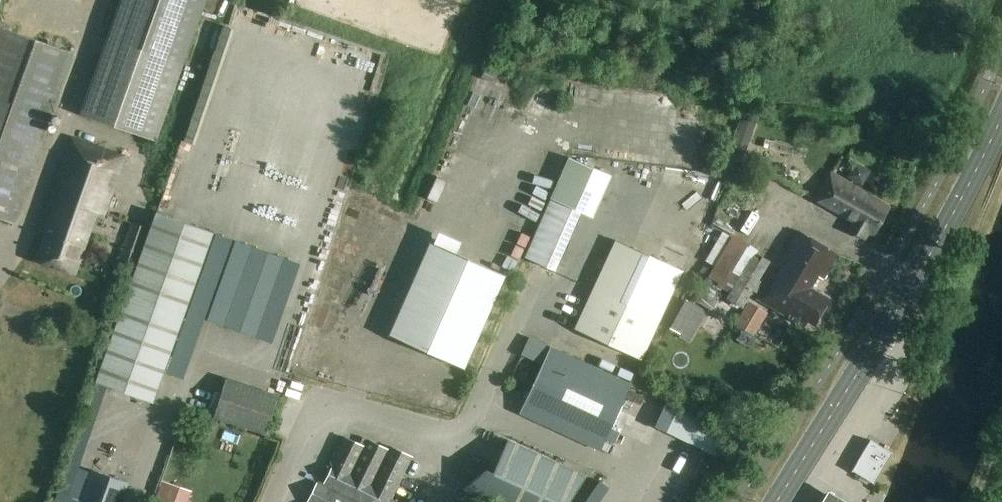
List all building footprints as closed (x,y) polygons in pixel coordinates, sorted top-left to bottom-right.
[(80,114),(155,141),(204,0),(119,0),(80,114)] [(14,223),(51,115),(72,54),(0,29),(0,218),(14,223)] [(740,162),(742,155),(743,156),(757,118),(744,113),(742,113),(730,150),(728,150),(719,176),(729,178),(738,161),(740,162)] [(640,126),(639,135),(665,138),(666,129),(640,126)] [(49,233),(39,261),(73,273),(94,214),(96,215),(102,217),(103,214),(112,188),(105,185),(110,170),(118,173),(124,156),(73,137),(39,229),(49,233)] [(799,157),(801,148),(775,142),(773,151),(799,157)] [(750,184),(757,173),(740,162),(733,172),(750,184)] [(875,233),(890,208),(832,172),(816,197),(855,222),(849,231),(864,241),(871,231),(875,233)] [(529,266),(525,264),(560,190),(530,176),(490,264),(523,279),(529,266)] [(94,381),(97,382),(107,386),(153,402),(163,372),(212,233),(156,213),(154,212),(147,231),(142,247),(137,260),(134,268),(128,285),(119,311),(114,326),(106,346),(97,373),(94,381)] [(811,224),(825,243),(841,231),(826,213),(811,224)] [(702,236),(713,240),(718,224),(707,221),(702,236)] [(132,223),(120,258),(135,263),(147,228),(132,223)] [(721,232),(705,261),(713,265),(730,237),(721,232)] [(801,233),(761,296),(804,323),(806,319),(808,320),(813,323),(828,300),(808,287),(817,273),(819,274),(822,276),(836,255),(801,233)] [(574,328),(576,329),(640,359),(680,273),(681,271),(615,240),(574,328)] [(462,368),(504,275),(430,242),(390,335),(462,368)] [(725,297),(728,300),(741,307),(744,303),(770,261),(757,253),(755,252),(755,253),(753,251),(728,293),(725,297)] [(710,311),(719,297),(722,292),(706,281),(704,280),(692,298),(710,311)] [(766,313),(747,302),(734,324),(754,335),(766,313)] [(599,451),(600,450),(603,443),(611,425),(630,385),(631,383),(629,382),(550,346),(519,413),(599,451)] [(265,435),(278,395),(226,379),(214,419),(265,435)] [(700,448),(718,457),(719,456),(729,435),(676,409),(666,430),(665,431),(700,448)] [(639,420),(635,429),(656,439),(660,430),(639,420)] [(411,457),(388,446),(386,450),(366,440),(362,448),(341,438),(316,490),(314,489),(307,501),(389,501),(411,457)] [(506,440),(492,472),(486,469),(463,489),(463,490),(464,489),(491,501),(568,501),(586,476),(506,440)] [(874,483),(892,453),(870,440),(853,469),(874,483)] [(128,482),(90,470),(80,500),(56,492),(53,501),(121,501),(128,482)] [(183,489),(163,482),(156,501),(179,501),(183,489)] [(823,501),(846,501),(829,492),(823,501)]
